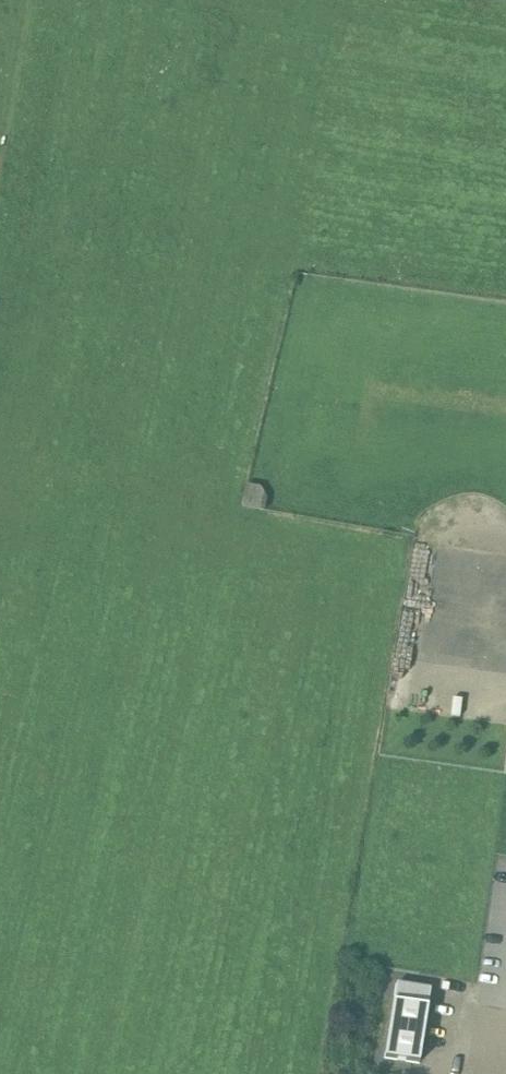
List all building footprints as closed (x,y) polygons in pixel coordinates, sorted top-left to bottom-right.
[(389,982),(381,1058),(422,1063),(431,987),(389,982)]
